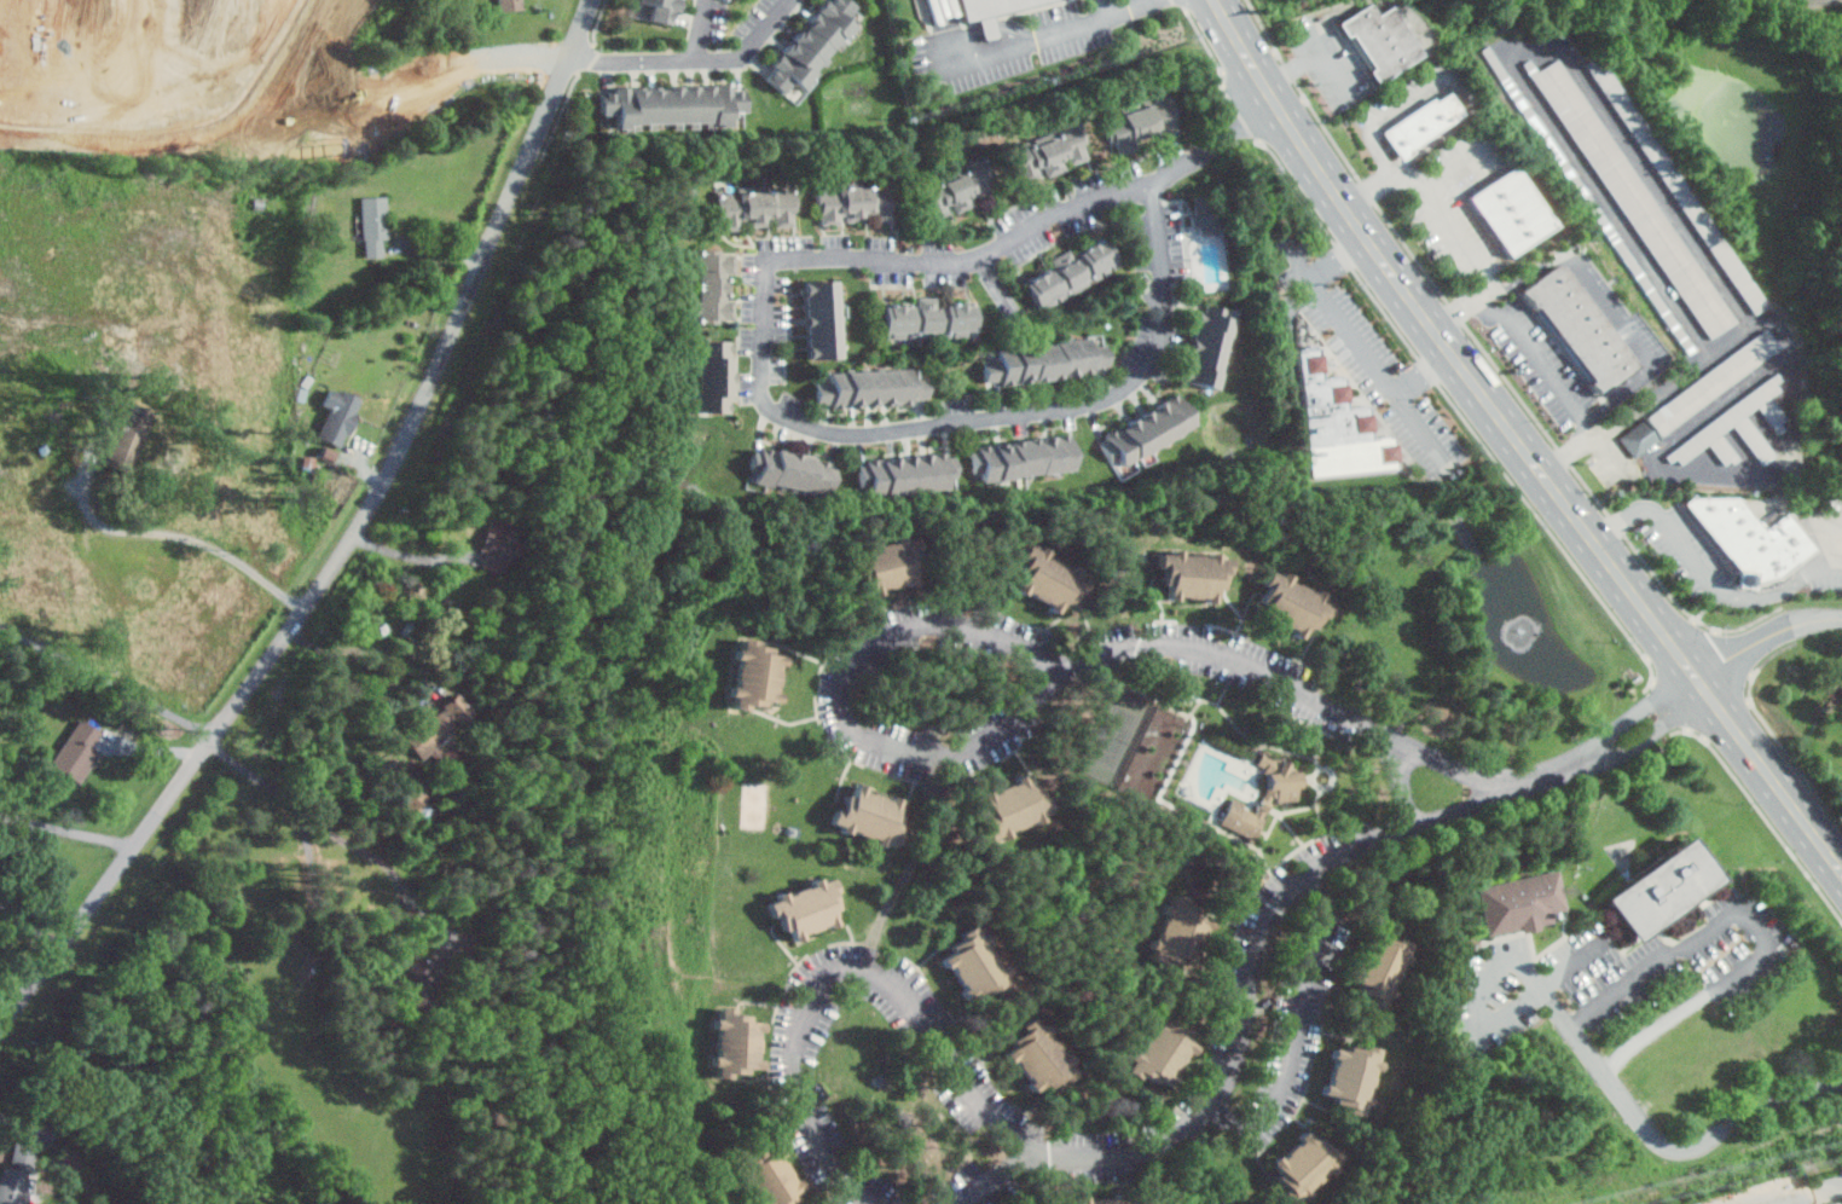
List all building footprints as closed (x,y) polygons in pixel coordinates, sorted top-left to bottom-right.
[(499,11),(522,10),(522,0),(498,0),(499,11)] [(649,6),(659,8),(656,22),(684,27),(689,0),(650,0),(649,6)] [(778,93),(787,82),(798,92),(861,13),(845,0),(821,0),(758,77),(778,93)] [(962,24),(957,0),(1061,0),(1060,1),(990,18),(994,36),(980,40),(977,21),(962,24)] [(1332,24),(1362,4),(1368,13),(1382,5),(1418,57),(1374,87),(1363,71),(1368,68),(1345,34),(1340,36),(1332,24)] [(1489,46),(1698,349),(1691,354),(1482,51),(1489,46)] [(1523,65),(1531,59),(1539,70),(1557,58),(1737,324),(1710,341),(1523,65)] [(1582,65),(1588,62),(1595,73),(1603,68),(1763,306),(1753,317),(1582,65)] [(595,88),(596,115),(610,115),(610,128),(742,126),(742,86),(595,88)] [(1382,132),(1431,98),(1433,102),(1447,93),(1462,115),(1400,158),(1382,132)] [(1159,138),(1160,139),(1181,134),(1171,98),(1102,117),(1112,151),(1159,138)] [(1090,161),(1081,123),(1007,145),(1016,183),(1090,161)] [(996,197),(985,162),(915,185),(926,220),(996,197)] [(1464,197),(1511,166),(1552,227),(1505,259),(1464,197)] [(893,185),(816,186),(816,226),(893,225),(893,185)] [(793,227),(792,189),(718,192),(719,230),(793,227)] [(387,196),(362,197),(364,258),(384,257),(383,239),(388,239),(387,196)] [(1215,233),(1215,197),(1194,197),(1195,233),(1215,233)] [(1119,268),(1101,237),(1020,282),(1038,313),(1119,268)] [(695,251),(695,323),(732,323),(732,300),(722,300),(722,277),(734,277),(734,251),(695,251)] [(1519,293),(1556,266),(1563,267),(1637,366),(1595,396),(1587,384),(1591,381),(1536,306),(1531,309),(1519,293)] [(839,282),(800,283),(803,360),(841,359),(839,282)] [(879,302),(879,338),(973,337),(973,301),(879,302)] [(1191,311),(1178,386),(1216,392),(1228,319),(1222,319),(1222,316),(1191,311)] [(1761,328),(1778,349),(1634,459),(1617,439),(1761,328)] [(979,349),(983,386),(1106,374),(1102,338),(979,349)] [(691,413),(728,415),(730,342),(693,341),(691,413)] [(1296,349),(1322,346),(1325,378),(1346,376),(1350,407),(1371,406),(1373,438),(1395,435),(1397,467),(1308,475),(1296,349)] [(811,372),(812,407),(928,405),(927,370),(811,372)] [(1774,374),(1779,380),(1773,384),(1777,390),(1765,399),(1782,419),(1772,427),(1757,409),(1745,417),(1776,457),(1761,468),(1732,429),(1724,435),(1740,458),(1725,470),(1708,447),(1682,467),(1678,459),(1672,463),(1666,456),(1774,374)] [(340,449),(362,401),(330,386),(321,406),(329,410),(316,438),(340,449)] [(1177,390),(1197,422),(1124,464),(1120,456),(1113,461),(1104,441),(1108,438),(1106,432),(1177,390)] [(974,445),(977,481),(1073,473),(1070,436),(974,445)] [(830,499),(838,463),(753,446),(746,481),(830,499)] [(857,461),(859,498),(957,491),(954,453),(857,461)] [(1682,503),(1690,497),(1737,497),(1760,529),(1784,514),(1809,551),(1773,579),(1745,585),(1744,591),(1726,589),(1728,571),(1682,503)] [(487,553),(482,568),(499,575),(515,533),(489,523),(478,550),(487,553)] [(859,595),(848,550),(900,538),(911,583),(859,595)] [(1006,589),(1029,549),(1074,575),(1052,615),(1006,589)] [(1157,598),(1160,552),(1213,557),(1210,603),(1157,598)] [(1250,617),(1272,575),(1319,601),(1297,642),(1250,617)] [(768,708),(722,700),(731,648),(776,655),(768,708)] [(412,735),(432,756),(458,732),(453,727),(472,710),(456,693),(412,735)] [(101,731),(78,717),(49,763),(79,781),(98,750),(92,746),(101,731)] [(1299,800),(1299,765),(1289,766),(1289,761),(1278,756),(1278,751),(1263,751),(1258,763),(1267,767),(1268,785),(1256,812),(1244,807),(1244,801),(1232,796),(1222,821),(1255,834),(1256,834),(1272,797),(1280,800),(1299,800)] [(987,840),(969,798),(1018,776),(1037,818),(987,840)] [(412,809),(424,794),(408,781),(396,797),(412,809)] [(829,830),(845,787),(896,805),(880,849),(829,830)] [(1599,897),(1630,938),(1710,876),(1678,835),(1599,897)] [(1554,868),(1476,887),(1488,936),(1519,928),(1520,932),(1537,927),(1537,925),(1554,920),(1552,910),(1563,908),(1554,868)] [(801,940),(783,898),(832,878),(850,920),(801,940)] [(1189,969),(1147,954),(1165,904),(1209,920),(1189,969)] [(1388,1002),(1346,982),(1369,933),(1411,954),(1388,1002)] [(1000,982),(960,1007),(932,962),(971,937),(1000,982)] [(770,1070),(724,1067),(726,1014),(774,1017),(770,1070)] [(1159,1093),(1120,1067),(1149,1024),(1188,1049),(1159,1093)] [(1062,1067),(1026,1095),(994,1053),(1030,1025),(1062,1067)] [(1368,1111),(1323,1098),(1338,1047),(1383,1059),(1368,1111)] [(1302,1199),(1270,1165),(1310,1129),(1340,1164),(1302,1199)] [(35,1147),(13,1143),(9,1166),(1,1164),(0,1173),(0,1203),(26,1203),(35,1147)] [(816,1188),(793,1203),(770,1203),(748,1170),(787,1145),(816,1188)] [(1128,1193),(1129,1203),(1075,1203),(1074,1197),(1128,1193)]
